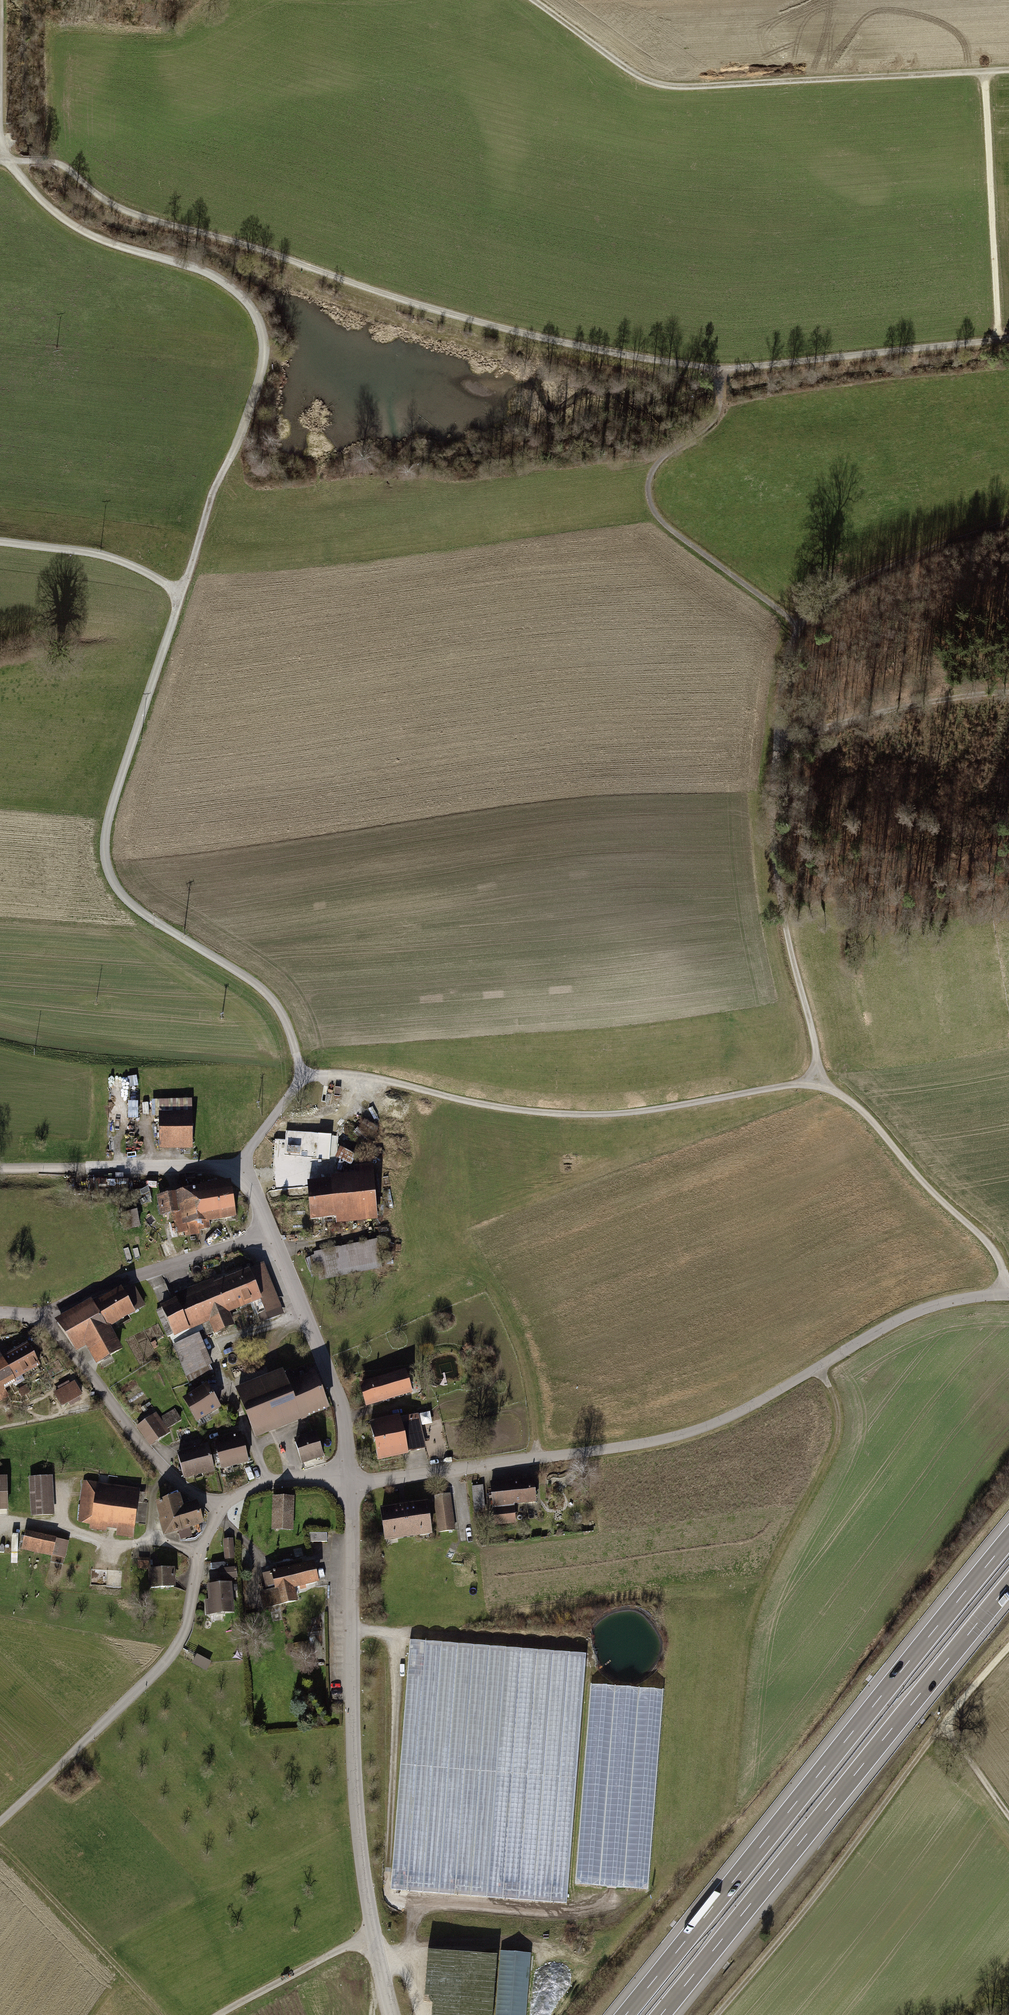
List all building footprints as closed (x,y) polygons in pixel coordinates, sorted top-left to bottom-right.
[(161,1103),(161,1113),(183,1113),(183,1103),(161,1103)] [(161,1113),(161,1141),(190,1140),(190,1113),(183,1113),(161,1113)] [(320,1157),(320,1135),(293,1135),(292,1156),(320,1157)] [(311,1219),(376,1214),(372,1168),(355,1169),(356,1182),(332,1184),(332,1181),(328,1181),(328,1184),(308,1186),(311,1219)] [(209,1221),(235,1217),(230,1186),(206,1189),(206,1187),(202,1187),(202,1190),(159,1196),(162,1214),(174,1212),(177,1233),(209,1229),(209,1221)] [(134,1192),(137,1205),(152,1202),(148,1188),(134,1192)] [(124,1228),(137,1227),(135,1212),(122,1213),(124,1228)] [(166,1241),(160,1243),(165,1256),(171,1254),(166,1241)] [(374,1245),(315,1256),(320,1279),(379,1268),(374,1245)] [(311,1257),(305,1259),(310,1272),(316,1269),(311,1257)] [(261,1267),(248,1272),(254,1286),(260,1299),(252,1302),(257,1314),(258,1314),(261,1323),(280,1315),(261,1267)] [(204,1290),(161,1308),(172,1335),(201,1323),(206,1336),(231,1325),(226,1313),(252,1302),(260,1299),(254,1286),(248,1272),(228,1280),(204,1290)] [(85,1339),(98,1362),(118,1350),(106,1327),(143,1306),(132,1285),(122,1291),(122,1290),(59,1325),(73,1346),(85,1339)] [(174,1346),(186,1375),(209,1365),(197,1336),(174,1346)] [(24,1373),(27,1379),(40,1372),(36,1366),(39,1365),(28,1345),(3,1359),(0,1353),(0,1387),(24,1373)] [(209,1365),(186,1375),(189,1381),(213,1374),(209,1365)] [(238,1392),(256,1435),(327,1406),(315,1375),(310,1377),(306,1366),(291,1371),(290,1368),(282,1371),(283,1374),(238,1392)] [(411,1391),(406,1373),(362,1386),(367,1404),(411,1391)] [(74,1383),(55,1394),(62,1406),(81,1395),(74,1383)] [(186,1398),(198,1419),(199,1419),(202,1424),(210,1419),(207,1414),(219,1407),(207,1386),(186,1398)] [(26,1387),(19,1391),(22,1396),(29,1392),(26,1387)] [(175,1411),(162,1419),(167,1427),(180,1420),(175,1411)] [(138,1426),(151,1445),(165,1434),(152,1416),(138,1426)] [(370,1426),(378,1459),(423,1448),(415,1416),(370,1426)] [(221,1468),(248,1461),(241,1434),(224,1439),(225,1442),(215,1444),(221,1468)] [(316,1435),(295,1442),(302,1462),(322,1456),(316,1435)] [(208,1448),(178,1456),(183,1478),(214,1470),(208,1448)] [(31,1478),(33,1515),(53,1514),(51,1477),(31,1478)] [(533,1480),(491,1485),(495,1523),(515,1521),(513,1503),(535,1500),(533,1480)] [(472,1485),(475,1515),(485,1514),(482,1484),(472,1485)] [(93,1518),(97,1487),(84,1485),(79,1520),(91,1522),(91,1518),(93,1518)] [(145,1493),(97,1487),(93,1518),(91,1518),(91,1522),(90,1528),(106,1531),(107,1524),(117,1526),(116,1534),(133,1537),(137,1502),(143,1503),(145,1493)] [(160,1517),(165,1533),(178,1530),(189,1526),(202,1522),(197,1503),(180,1508),(177,1497),(158,1503),(162,1517),(160,1517)] [(275,1497),(274,1529),(290,1529),(291,1498),(275,1497)] [(435,1502),(439,1532),(454,1530),(450,1500),(447,1501),(438,1502),(435,1502)] [(431,1533),(426,1503),(382,1510),(386,1539),(431,1533)] [(189,1526),(178,1530),(181,1540),(192,1536),(189,1526)] [(26,1533),(23,1548),(64,1557),(68,1542),(26,1533)] [(327,1533),(309,1533),(309,1541),(327,1542),(327,1533)] [(224,1541),(226,1558),(233,1557),(232,1540),(224,1541)] [(138,1559),(138,1567),(148,1567),(148,1559),(138,1559)] [(273,1573),(264,1575),(267,1587),(276,1585),(277,1589),(262,1593),(265,1607),(280,1604),(280,1605),(295,1601),(292,1587),(317,1582),(313,1564),(303,1566),(301,1560),(276,1566),(277,1570),(273,1571),(273,1573)] [(236,1568),(221,1569),(222,1578),(237,1577),(236,1568)] [(150,1569),(150,1587),(174,1587),(173,1569),(150,1569)] [(212,1612),(231,1610),(229,1589),(230,1589),(229,1585),(210,1587),(212,1612)] [(586,1654),(410,1640),(390,1889),(566,1903),(586,1654)] [(303,1642),(293,1643),(294,1648),(300,1648),(301,1654),(310,1654),(308,1642),(303,1642)] [(197,1655),(193,1662),(206,1669),(209,1662),(197,1655)] [(663,1690),(591,1685),(575,1884),(647,1889),(663,1690)] [(452,2014),(494,2014),(498,1949),(456,1947),(452,2014)] [(501,1950),(495,2014),(526,2014),(531,1953),(501,1950)]
